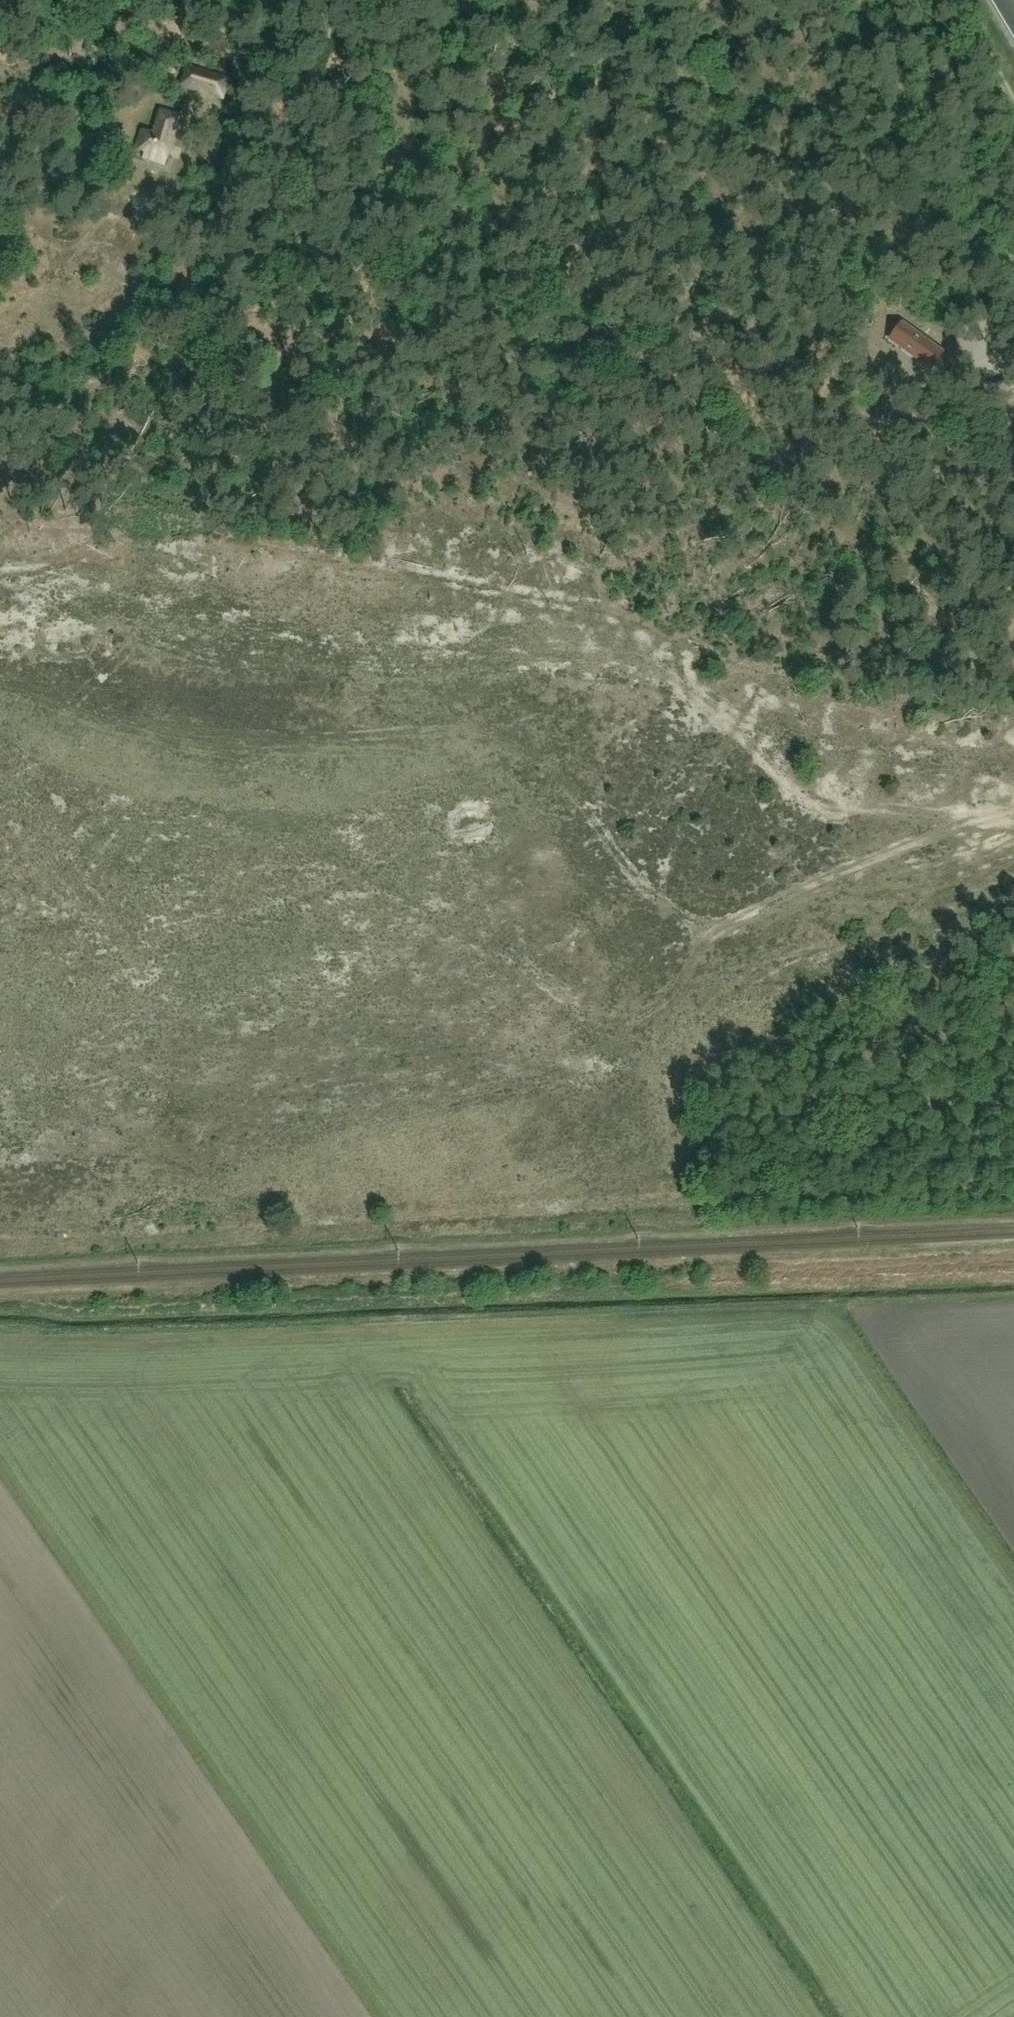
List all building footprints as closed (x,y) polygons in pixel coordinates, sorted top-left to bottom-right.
[(184,65),(178,86),(201,92),(201,90),(216,94),(216,96),(222,98),(228,77),(184,65)] [(171,149),(178,125),(182,113),(160,107),(153,131),(142,127),(135,149),(137,150),(137,152),(144,154),(142,161),(164,167),(170,149),(171,149)] [(913,330),(901,346),(932,369),(944,353),(913,330)]
